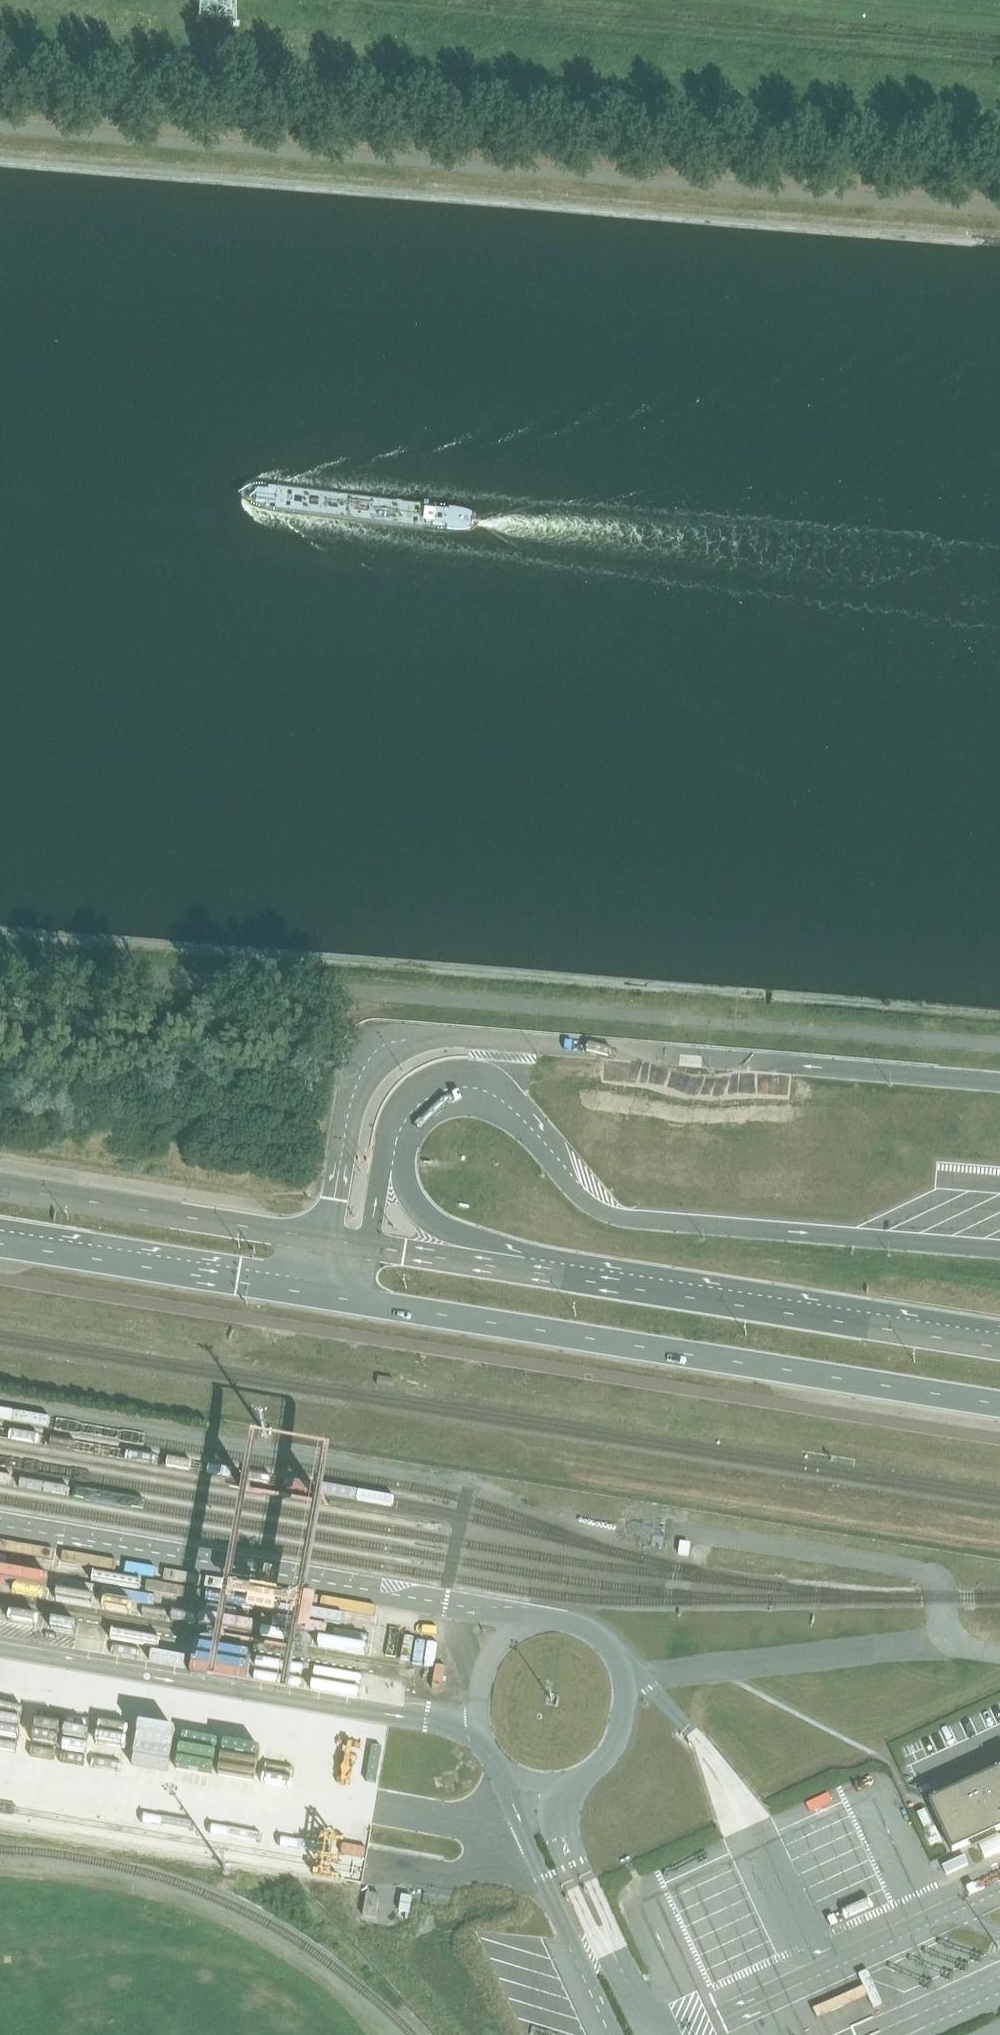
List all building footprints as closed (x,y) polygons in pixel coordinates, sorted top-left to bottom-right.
[(197,1743),(188,1779),(218,1787),(227,1750),(197,1743)] [(225,1780),(260,1789),(266,1765),(231,1756),(225,1780)] [(930,1806),(953,1856),(969,1848),(972,1854),(998,1842),(995,1836),(999,1834),(999,1773),(930,1806)] [(963,1858),(941,1866),(945,1878),(968,1869),(963,1858)] [(381,1899),(368,1897),(364,1921),(377,1923),(381,1899)] [(412,1902),(403,1900),(400,1916),(410,1918),(412,1902)]
